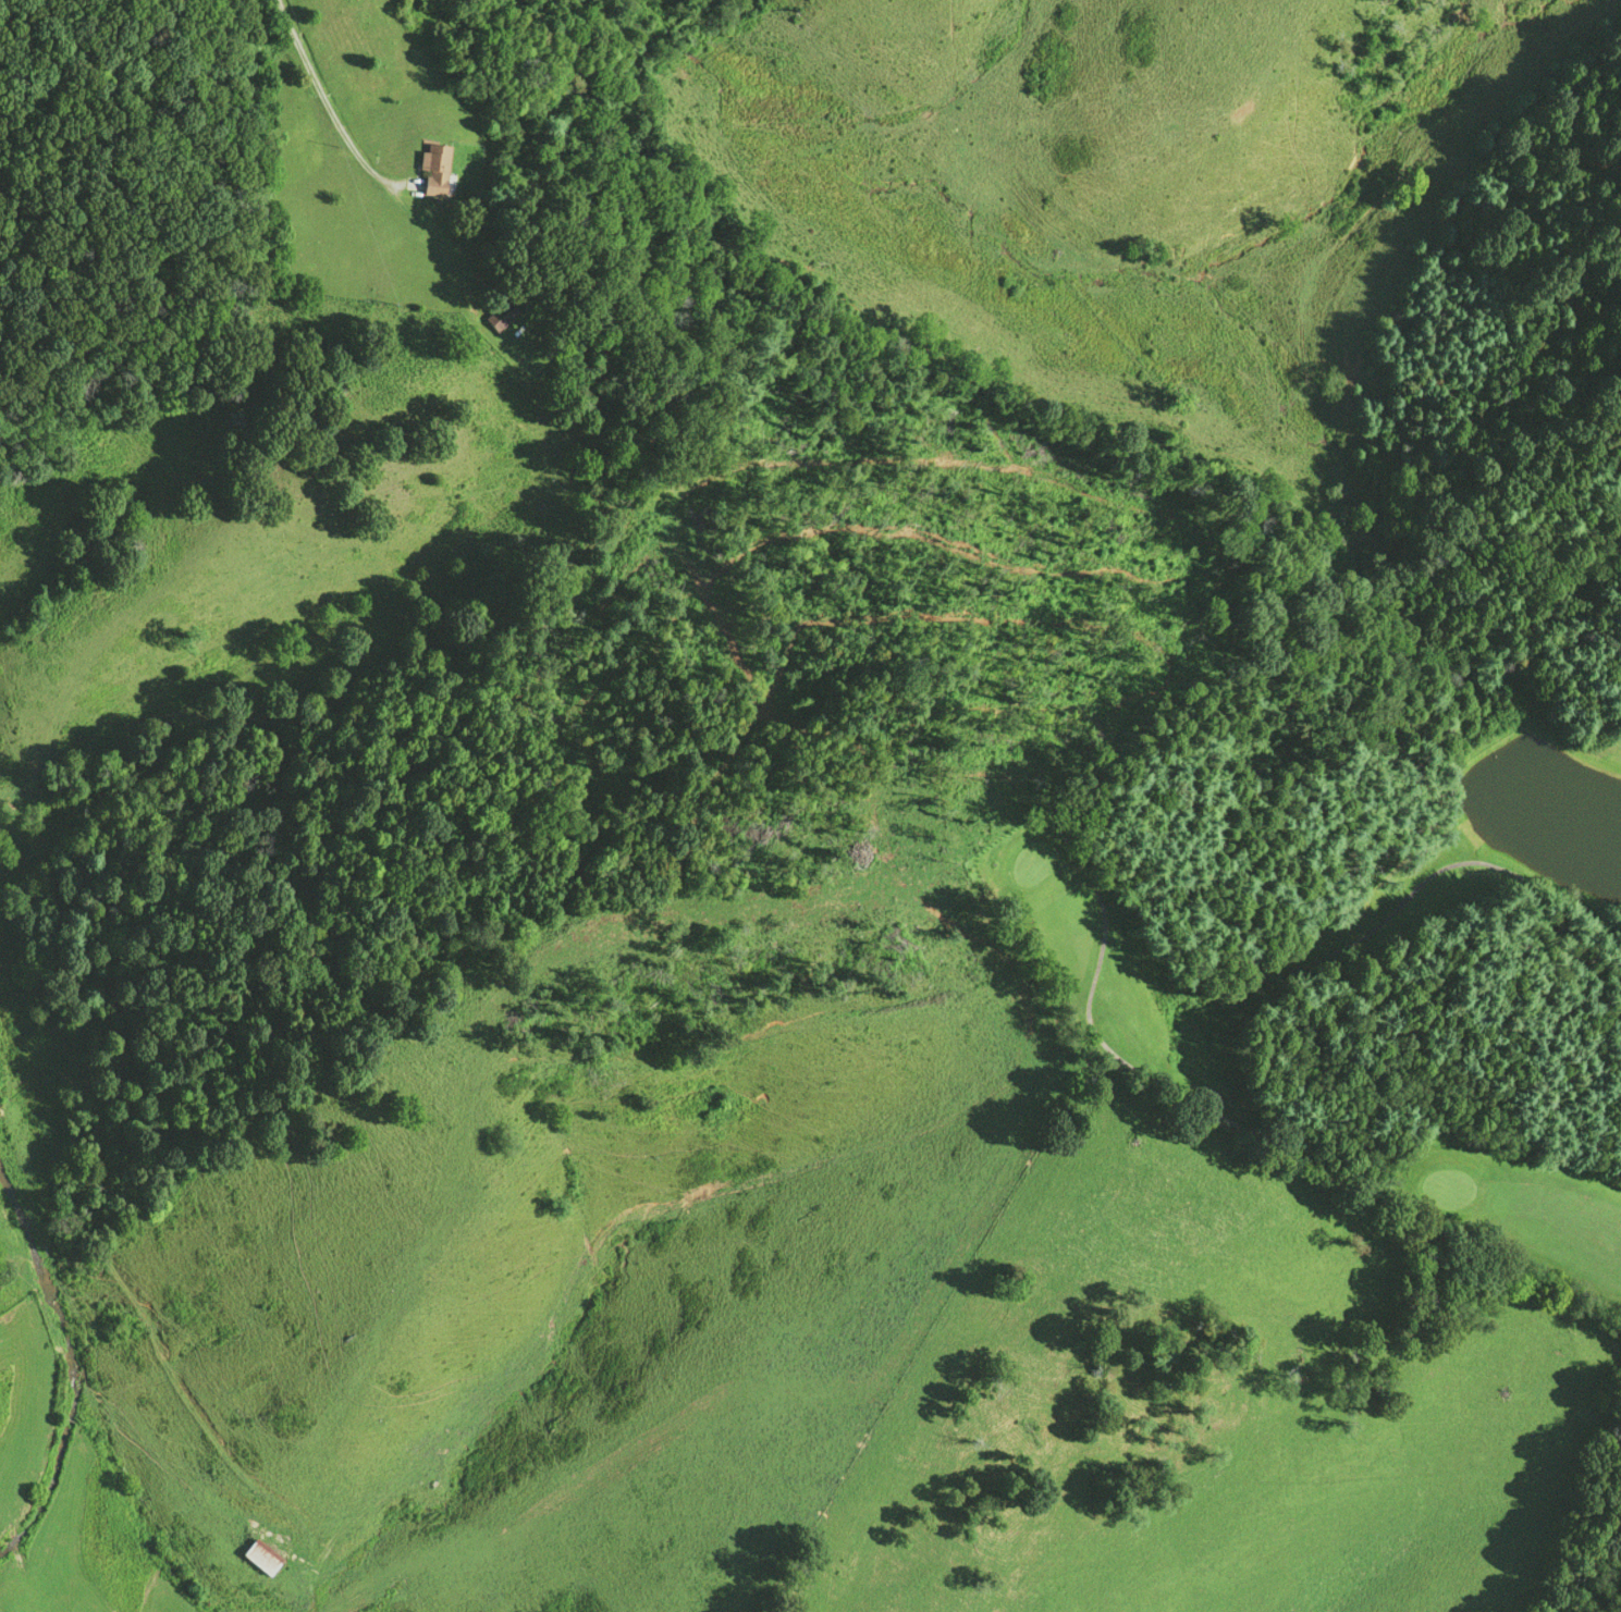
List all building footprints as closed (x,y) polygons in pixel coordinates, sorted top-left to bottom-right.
[(424,195),(445,198),(451,147),(424,143),(420,170),(427,171),(424,195)] [(519,311),(505,298),(485,321),(499,333),(519,311)] [(265,1575),(279,1558),(252,1536),(238,1553),(265,1575)]
